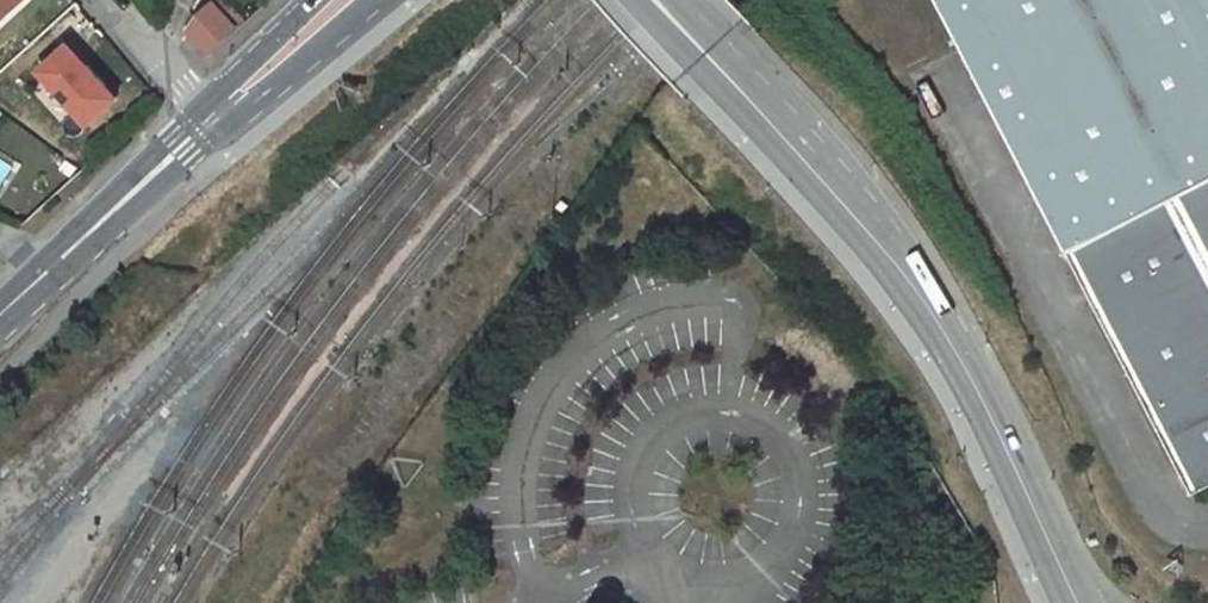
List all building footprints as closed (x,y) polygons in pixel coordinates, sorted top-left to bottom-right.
[(29,0),(0,0),(0,28),(29,0)] [(233,0),(219,0),(191,25),(210,46),(246,14),(233,0)] [(1065,251),(1188,495),(1207,484),(1207,0),(940,0),(1065,251)] [(81,34),(42,64),(91,126),(130,97),(81,34)] [(4,187),(14,154),(0,150),(0,186),(4,187)]
